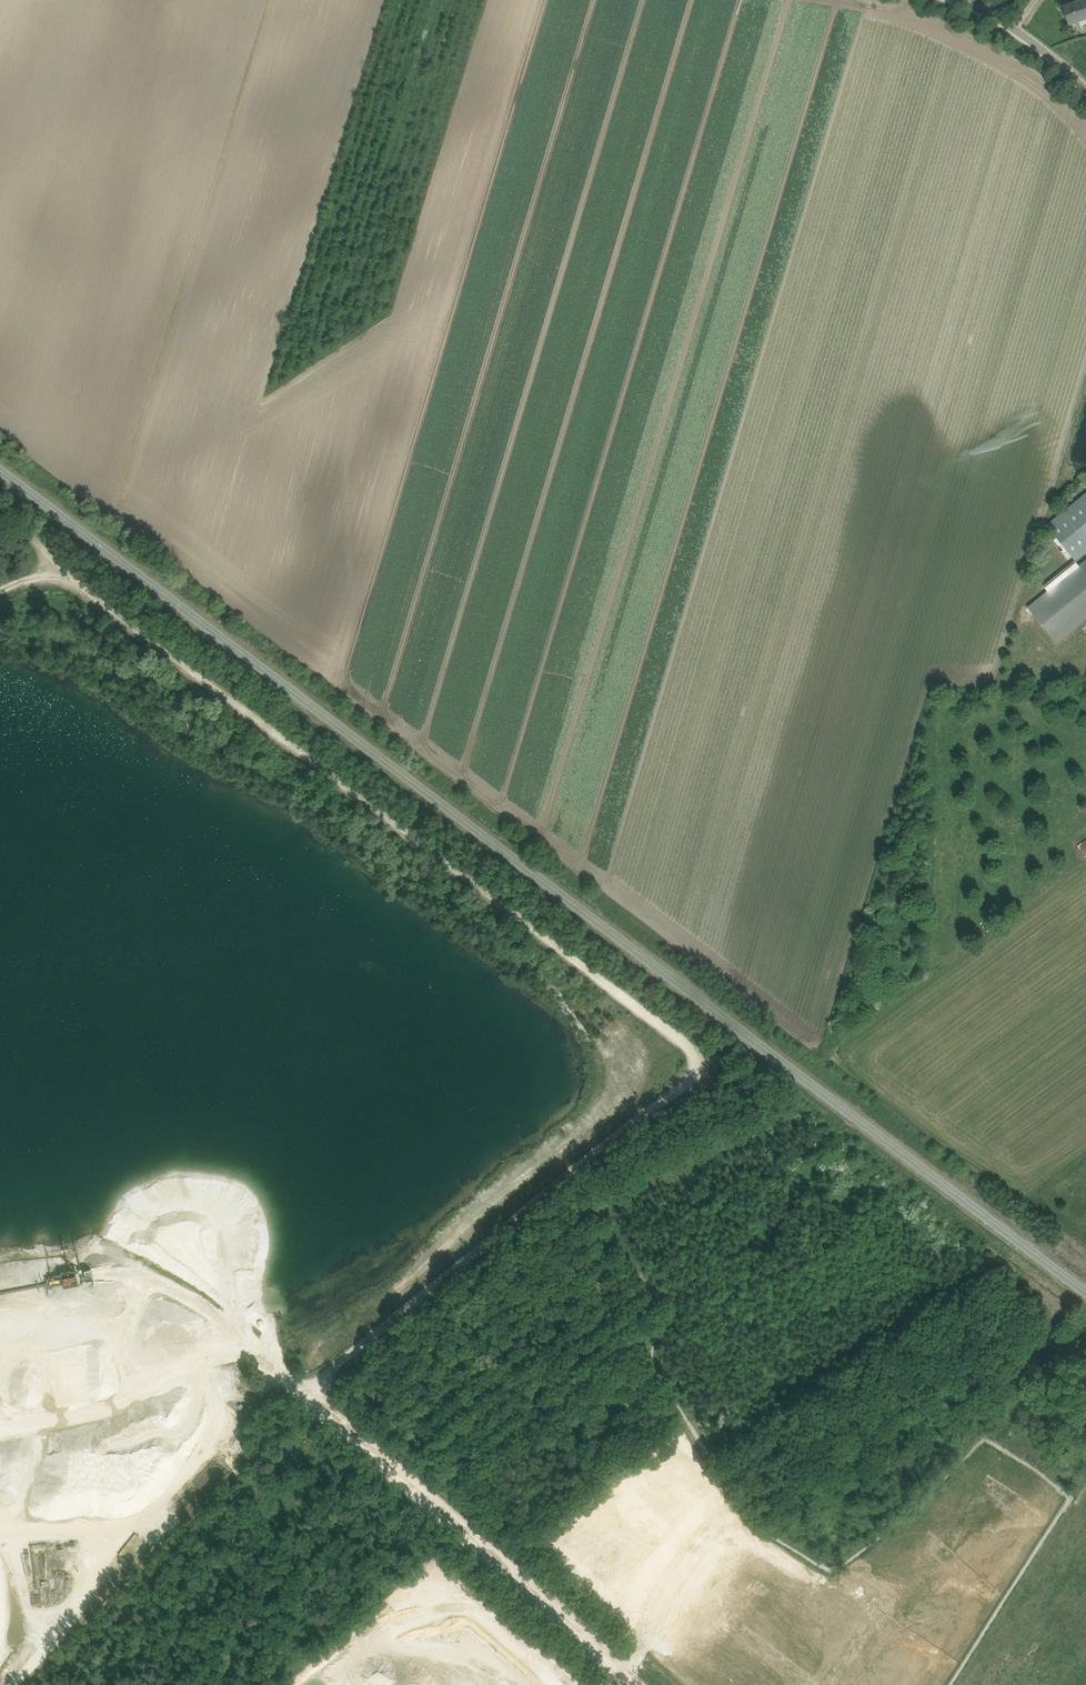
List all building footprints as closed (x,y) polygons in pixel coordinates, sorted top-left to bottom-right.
[(1063,7),(1070,25),(1080,21),(1080,23),(1085,21),(1085,0),(1078,0),(1063,6),(1063,7)] [(1085,554),(1085,493),(1047,525),(1057,538),(1052,542),(1061,553),(1066,549),(1075,561),(1076,562),(1085,554)] [(1075,561),(1044,586),(1048,591),(1029,607),(1058,642),(1085,620),(1085,560),(1079,566),(1076,562),(1075,561)] [(162,1318),(166,1311),(157,1307),(153,1314),(162,1318)] [(180,1314),(165,1334),(190,1352),(205,1333),(180,1314)] [(270,1394),(263,1401),(268,1405),(274,1398),(270,1394)] [(232,1433),(228,1436),(249,1459),(253,1456),(232,1433)]
